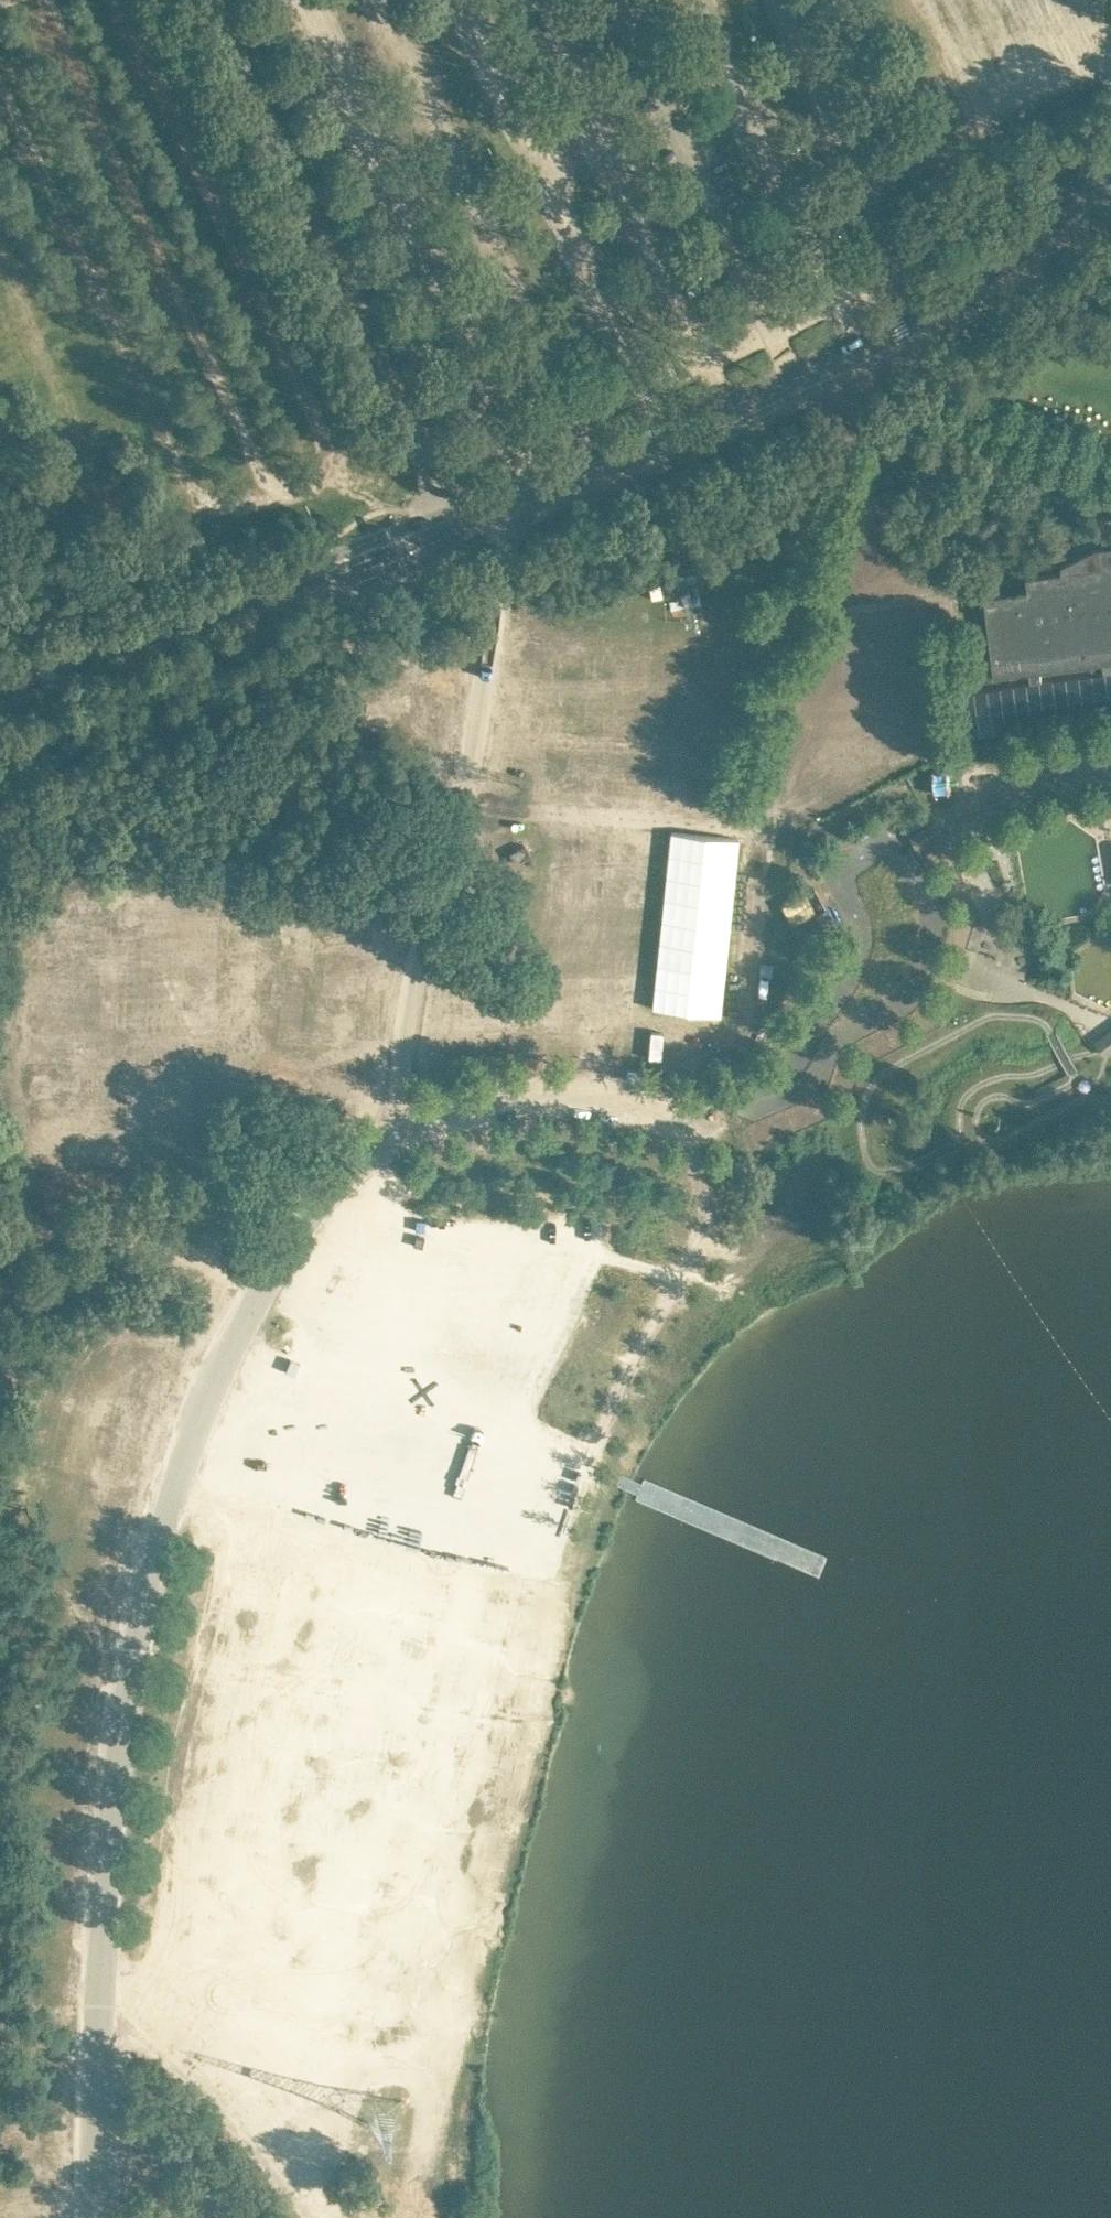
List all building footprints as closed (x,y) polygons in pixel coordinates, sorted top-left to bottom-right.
[(1100,518),(1103,546),(1097,547),(1062,565),(1062,572),(1049,573),(1027,576),(1029,590),(985,596),(993,663),(995,676),(1024,673),(1030,672),(1031,682),(989,688),(949,693),(955,738),(995,733),(1110,717),(1110,516),(1100,518)] [(525,845),(509,853),(514,862),(530,854),(525,845)]
